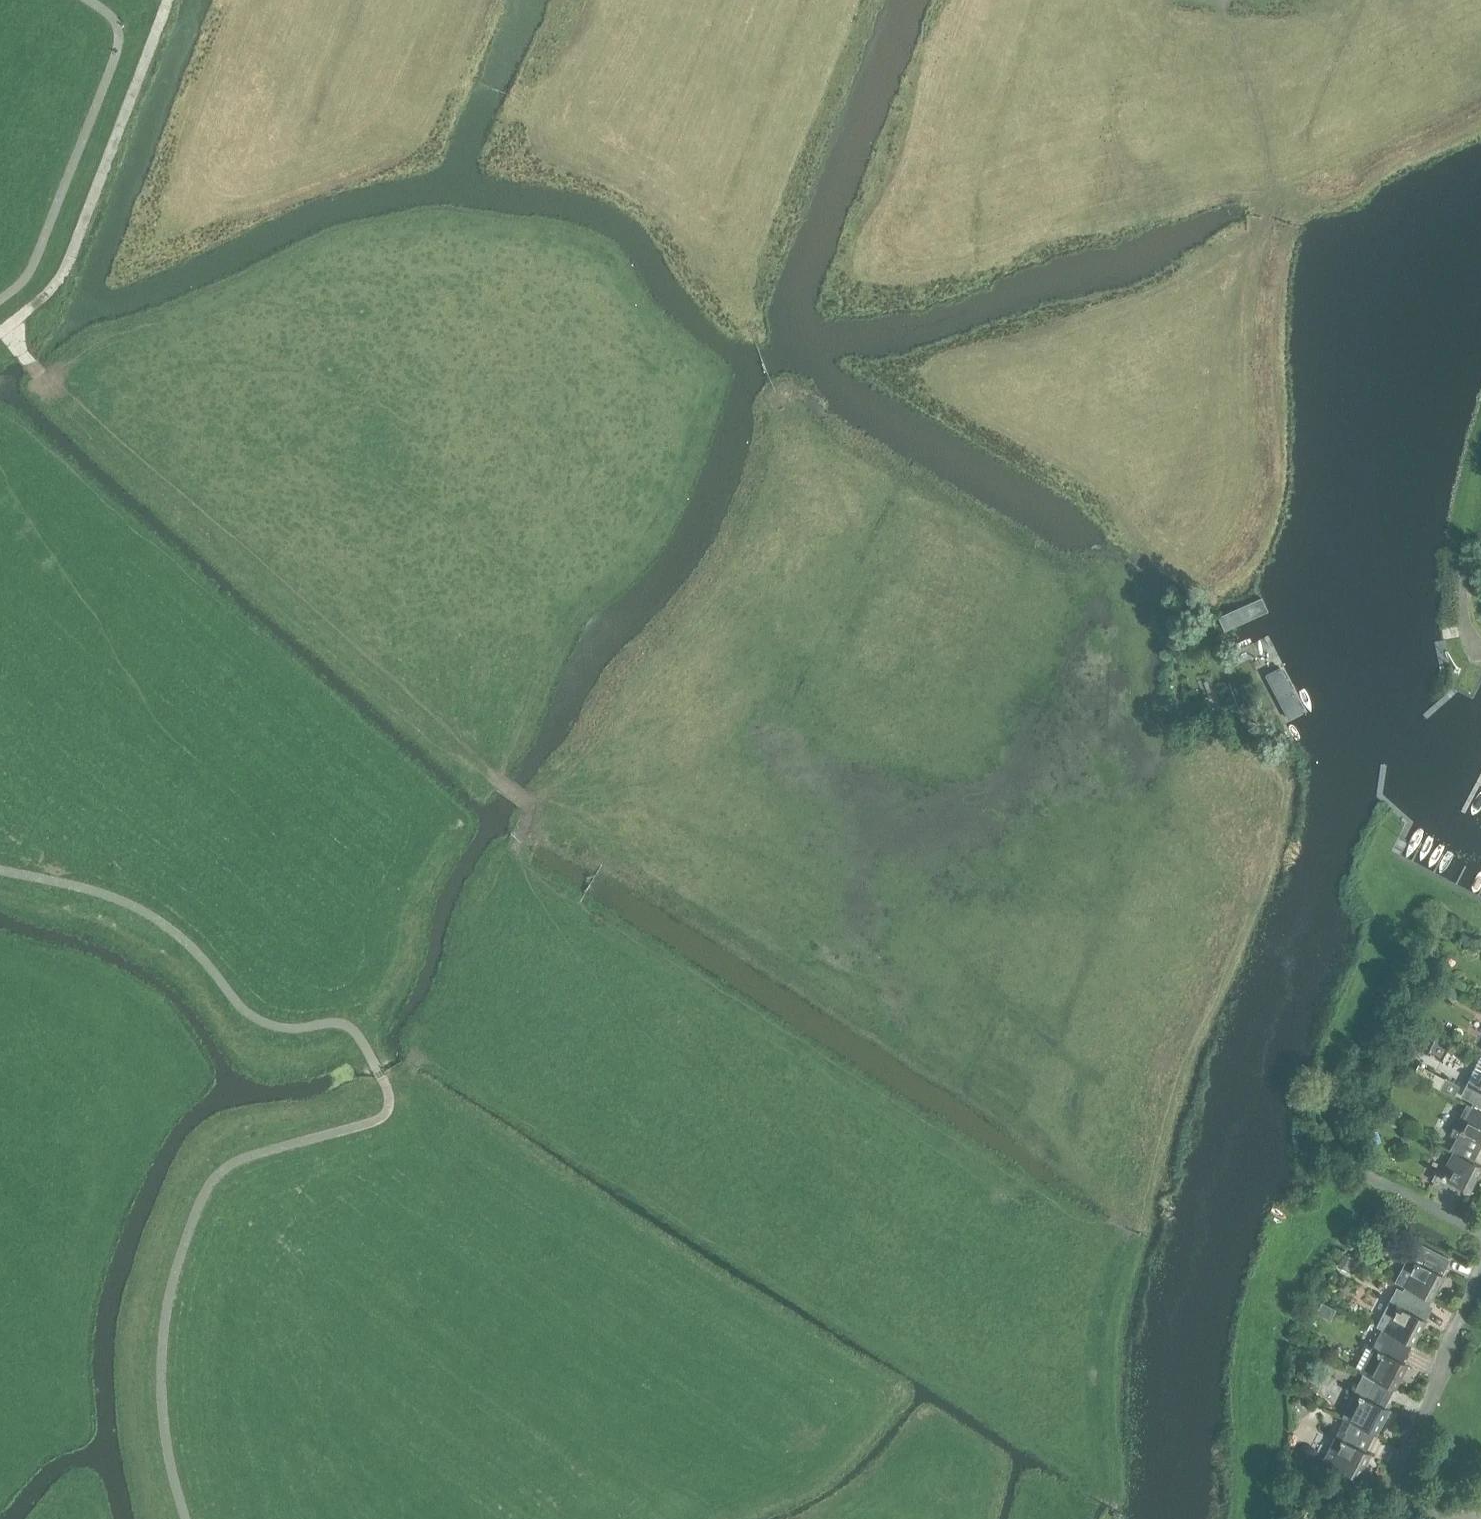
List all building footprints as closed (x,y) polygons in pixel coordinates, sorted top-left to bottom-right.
[(1265,682),(1283,718),(1295,711),(1277,676),(1265,682)] [(1424,1054),(1438,1061),(1448,1043),(1434,1036),(1424,1054)] [(1440,1088),(1454,1096),(1460,1085),(1445,1077),(1440,1088)] [(1471,1105),(1472,1106),(1472,1105),(1480,1110),(1480,1079),(1479,1083),(1474,1080),(1470,1077),(1461,1095),(1473,1102),(1471,1105)] [(1448,1149),(1453,1152),(1453,1151),(1473,1161),(1480,1145),(1480,1110),(1472,1105),(1472,1106),(1471,1105),(1467,1103),(1455,1125),(1450,1133),(1456,1136),(1448,1149)] [(1448,1149),(1442,1146),(1436,1156),(1447,1163),(1441,1175),(1435,1171),(1431,1179),(1442,1186),(1445,1179),(1470,1191),(1480,1170),(1480,1165),(1473,1161),(1453,1151),(1453,1152),(1448,1149)] [(1405,1286),(1421,1294),(1431,1299),(1444,1274),(1443,1274),(1452,1258),(1422,1243),(1416,1240),(1395,1281),(1405,1286)] [(1351,1259),(1343,1255),(1338,1266),(1346,1270),(1351,1259)] [(1377,1326),(1380,1328),(1381,1326),(1384,1328),(1383,1329),(1411,1344),(1413,1345),(1426,1321),(1420,1317),(1428,1302),(1419,1298),(1421,1294),(1405,1286),(1404,1289),(1399,1286),(1398,1288),(1397,1287),(1377,1326)] [(1336,1309),(1322,1301),(1317,1312),(1331,1319),(1336,1309)] [(1377,1350),(1365,1373),(1393,1388),(1394,1389),(1407,1364),(1401,1361),(1411,1344),(1383,1329),(1384,1328),(1381,1326),(1380,1328),(1375,1338),(1377,1340),(1372,1348),(1377,1350)] [(1309,1357),(1298,1351),(1293,1362),(1303,1367),(1309,1357)] [(1342,1416),(1343,1416),(1374,1432),(1376,1433),(1388,1409),(1384,1407),(1393,1388),(1365,1373),(1363,1372),(1354,1392),(1342,1416)] [(1374,1432),(1343,1416),(1337,1428),(1339,1429),(1335,1436),(1323,1459),(1327,1462),(1359,1480),(1372,1458),(1363,1453),(1374,1432)]
